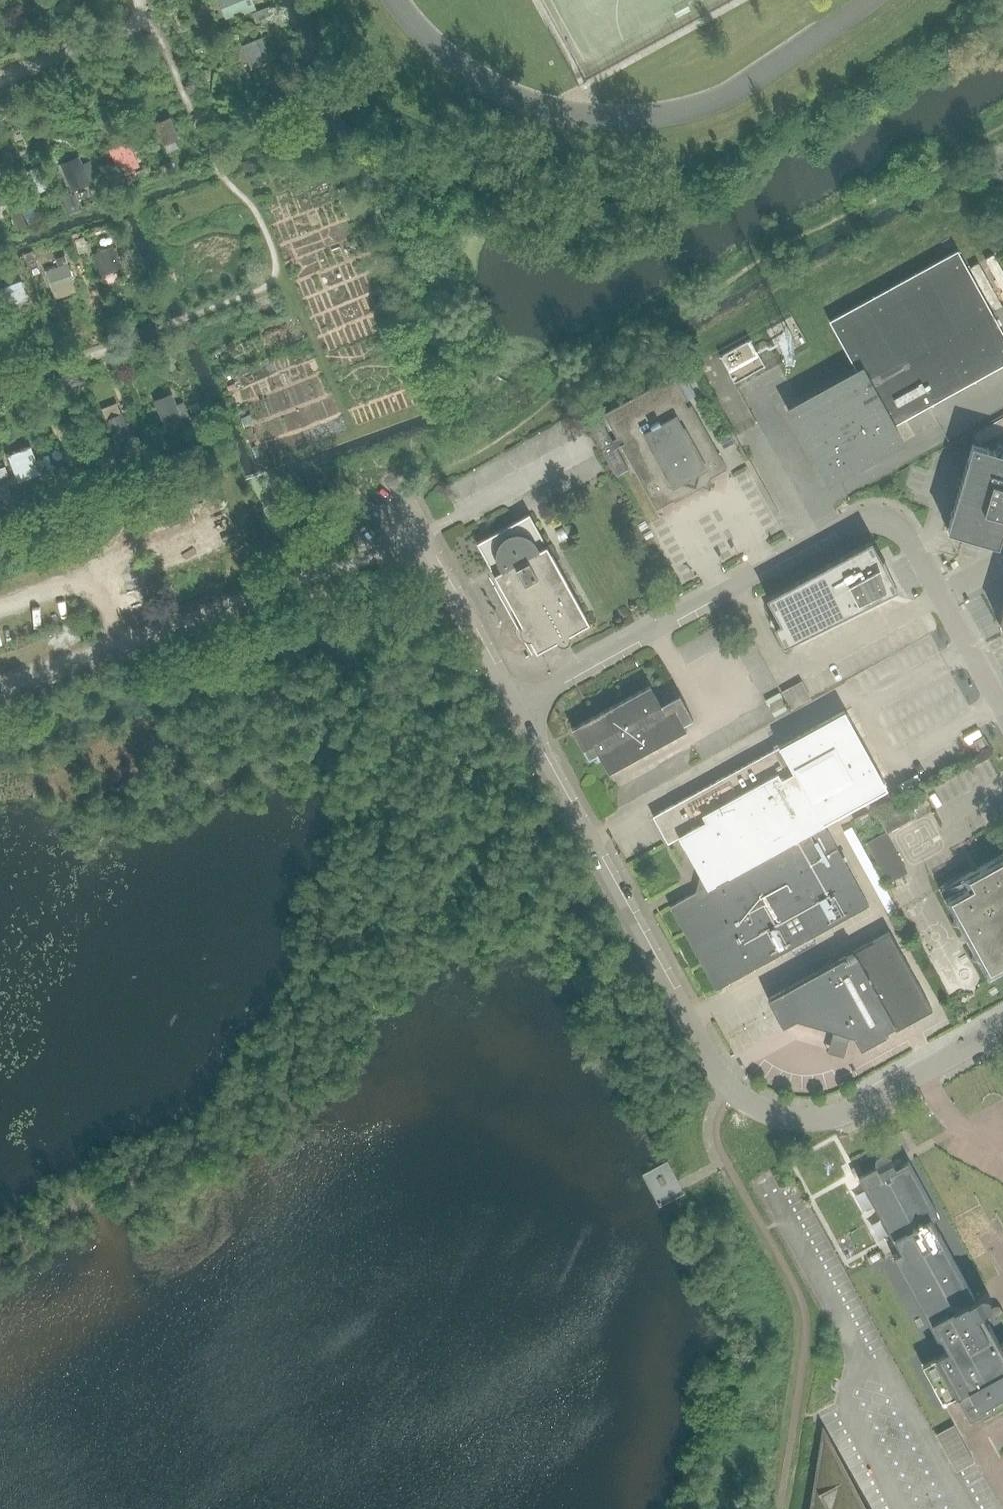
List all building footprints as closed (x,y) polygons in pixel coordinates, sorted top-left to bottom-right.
[(225,18),(233,16),(255,6),(252,0),(218,0),(225,18)] [(256,24),(275,17),(270,6),(252,14),(256,24)] [(260,38),(244,45),(253,68),(254,68),(270,61),(260,38)] [(157,130),(151,133),(155,141),(161,139),(164,145),(177,139),(179,138),(170,118),(155,124),(157,130)] [(110,149),(108,149),(116,167),(118,166),(126,163),(130,170),(139,166),(128,141),(110,149)] [(78,157),(60,164),(72,192),(97,181),(89,162),(82,165),(78,157)] [(175,172),(172,163),(159,166),(162,176),(175,172)] [(37,169),(18,178),(26,197),(28,196),(45,188),(37,169)] [(347,194),(345,187),(338,190),(340,197),(347,194)] [(11,203),(7,194),(0,197),(0,208),(11,203)] [(71,195),(63,198),(68,212),(77,209),(71,195)] [(38,222),(30,205),(22,208),(29,226),(38,222)] [(26,226),(20,211),(12,214),(18,229),(26,226)] [(75,240),(79,254),(89,251),(84,237),(75,240)] [(113,247),(94,254),(102,276),(121,269),(113,247)] [(794,410),(830,476),(896,440),(889,427),(1002,364),(1002,333),(957,249),(828,320),(859,375),(794,410)] [(72,253),(60,256),(62,264),(51,267),(59,296),(82,290),(72,253)] [(41,272),(36,258),(27,262),(31,275),(41,272)] [(3,304),(26,295),(21,281),(0,289),(0,295),(3,304)] [(751,342),(721,358),(735,384),(765,367),(751,342)] [(674,374),(603,414),(656,509),(700,485),(707,487),(710,478),(726,469),(674,374)] [(172,394),(155,400),(165,427),(182,420),(178,409),(185,406),(184,403),(176,406),(172,394)] [(206,427),(200,413),(190,417),(196,431),(206,427)] [(122,414),(106,420),(116,444),(132,438),(122,414)] [(252,421),(250,415),(241,418),(244,424),(252,421)] [(75,428),(60,434),(71,464),(87,459),(75,428)] [(729,435),(719,440),(723,448),(734,442),(729,435)] [(972,443),(947,529),(998,544),(1000,536),(1002,537),(1002,452),(972,443)] [(31,447),(9,456),(16,476),(39,468),(31,447)] [(112,453),(104,456),(107,464),(115,461),(112,453)] [(59,481),(53,468),(45,471),(50,485),(59,481)] [(0,489),(0,494),(5,509),(14,505),(7,487),(0,489)] [(175,565),(235,547),(223,508),(201,514),(204,525),(167,537),(175,565)] [(568,642),(570,639),(570,635),(569,634),(589,623),(529,513),(476,542),(536,652),(556,641),(557,642),(560,644),(564,644),(568,642)] [(870,540),(766,597),(781,622),(774,626),(783,644),(897,588),(870,540)] [(791,710),(811,699),(802,681),(782,692),(791,710)] [(572,728),(589,758),(598,753),(609,772),(686,729),(683,724),(693,719),(679,694),(660,705),(650,685),(572,728)] [(669,906),(715,989),(868,905),(822,821),(885,786),(842,709),(652,815),(667,842),(679,835),(701,874),(697,890),(669,906)] [(972,739),(972,740),(977,750),(988,744),(982,734),(972,739)] [(888,833),(887,832),(861,847),(883,886),(909,871),(888,833)] [(1002,970),(1002,854),(986,863),(972,871),(939,889),(988,978),(1002,970)] [(895,1029),(932,1009),(889,931),(768,998),(782,1025),(796,1018),(834,1029),(832,1034),(848,1039),(850,1033),(853,1034),(861,1048),(887,1033),(886,1030),(893,1025),(895,1029)] [(889,1156),(889,1154),(887,1153),(886,1152),(885,1152),(883,1151),(881,1151),(880,1152),(878,1152),(877,1153),(876,1154),(875,1155),(875,1156),(874,1158),(874,1159),(874,1161),(875,1162),(875,1163),(876,1165),(857,1176),(893,1241),(895,1240),(901,1250),(892,1255),(937,1337),(941,1335),(948,1349),(921,1364),(942,1402),(952,1397),(954,1402),(958,1400),(969,1420),(1002,1401),(1002,1342),(1000,1344),(982,1311),(987,1308),(988,1307),(989,1306),(990,1305),(991,1303),(991,1302),(991,1300),(991,1298),(990,1297),(989,1296),(988,1295),(987,1294),(985,1293),(984,1293),(982,1293),(981,1293),(979,1294),(974,1297),(932,1220),(939,1216),(908,1160),(896,1167),(889,1156)] [(858,1165),(850,1169),(855,1177),(857,1176),(863,1173),(858,1165)] [(955,1425),(936,1435),(956,1471),(974,1461),(955,1425)] [(826,1441),(814,1508),(863,1508),(826,1441)]
